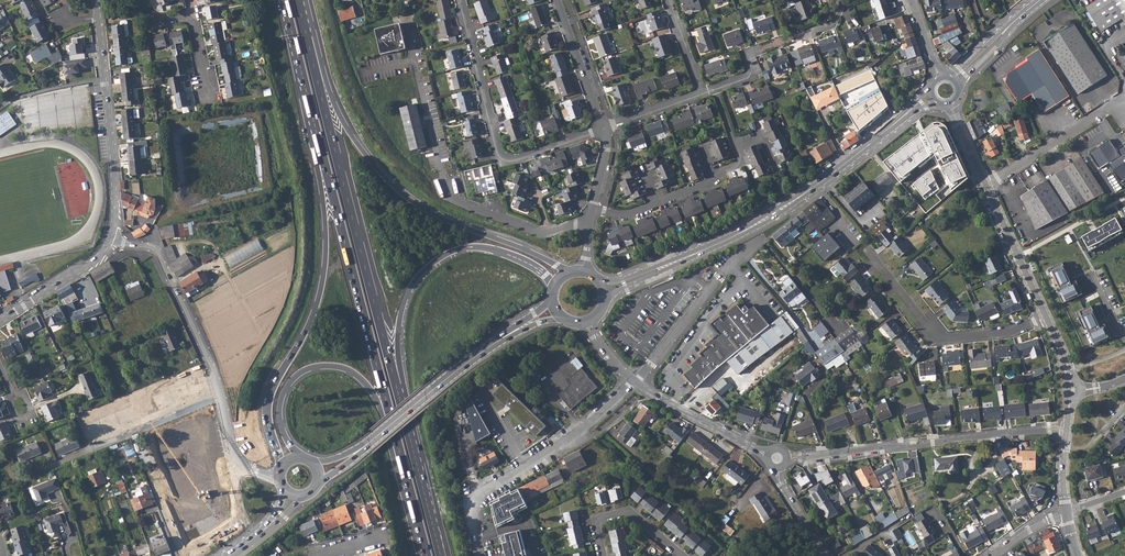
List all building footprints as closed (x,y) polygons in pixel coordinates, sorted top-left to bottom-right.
[(20,4),(28,20),(38,15),(34,7),(35,7),(31,0),(28,0),(20,4)] [(441,21),(450,19),(452,18),(451,14),(450,14),(449,9),(447,0),(443,0),(436,2),(441,21)] [(474,4),(477,12),(480,19),(479,19),(481,24),(494,19),(493,14),(491,15),(485,0),(484,0),(474,4)] [(642,10),(651,6),(649,0),(638,0),(642,10)] [(681,1),(684,11),(695,7),(700,6),(698,0),(683,0),(681,1)] [(794,15),(797,22),(813,16),(808,4),(810,4),(808,0),(805,0),(795,3),(799,13),(794,15)] [(886,0),(873,0),(879,20),(892,16),(886,0)] [(927,12),(943,9),(941,0),(931,0),(931,2),(926,3),(927,12)] [(943,9),(964,7),(963,0),(941,0),(943,9)] [(1113,0),(1098,0),(1086,7),(1101,32),(1121,19),(1124,17),(1113,0)] [(1124,17),(1121,19),(1124,25),(1124,0),(1113,0),(1124,17)] [(597,11),(591,13),(590,13),(593,20),(594,20),(596,24),(598,25),(600,31),(610,27),(608,22),(614,19),(612,11),(605,14),(603,9),(606,7),(605,3),(595,6),(597,11)] [(216,5),(205,8),(208,20),(219,18),(216,5)] [(542,5),(530,9),(534,21),(530,22),(532,30),(547,25),(542,11),(544,10),(542,5)] [(339,11),(342,21),(356,17),(352,6),(339,11)] [(1,13),(6,24),(9,21),(5,12),(4,10),(1,13)] [(657,11),(646,15),(648,19),(650,24),(650,25),(652,31),(664,27),(663,22),(661,23),(661,21),(661,20),(660,15),(658,15),(657,11)] [(906,15),(898,18),(898,19),(901,27),(905,39),(914,36),(906,15)] [(941,20),(942,20),(944,27),(957,23),(957,22),(955,15),(941,20)] [(758,34),(762,32),(765,31),(766,32),(771,30),(772,31),(776,29),(771,17),(753,23),(754,29),(757,30),(758,34)] [(441,21),(438,22),(442,39),(456,35),(455,31),(453,32),(450,19),(441,21)] [(112,26),(114,39),(125,38),(124,30),(128,30),(127,22),(126,20),(121,21),(120,22),(120,25),(112,26)] [(226,20),(209,24),(213,44),(214,44),(224,41),(222,30),(225,29),(227,29),(226,20)] [(42,21),(30,27),(38,42),(49,37),(46,30),(47,29),(42,21)] [(399,23),(375,29),(381,55),(406,49),(399,23)] [(939,36),(941,43),(942,43),(948,40),(957,36),(962,33),(960,29),(959,28),(957,23),(944,27),(941,28),(943,34),(939,36)] [(1073,23),(1044,42),(1078,94),(1107,76),(1073,23)] [(495,24),(483,28),(484,33),(483,33),(485,39),(486,38),(487,41),(485,43),(486,46),(488,47),(494,45),(494,44),(499,42),(495,30),(497,29),(495,24)] [(869,28),(868,25),(861,28),(864,35),(869,34),(870,39),(874,38),(876,43),(885,40),(880,25),(869,28)] [(705,27),(697,30),(699,37),(698,37),(701,44),(697,45),(700,53),(713,49),(705,27)] [(861,28),(855,30),(859,40),(865,37),(864,35),(861,28)] [(181,30),(168,33),(169,40),(170,45),(184,42),(181,30)] [(739,30),(723,36),(727,47),(738,43),(738,44),(743,42),(739,30)] [(855,30),(850,32),(849,30),(843,33),(847,44),(859,40),(855,30)] [(168,33),(167,32),(159,33),(159,35),(154,36),(156,48),(166,46),(165,41),(169,40),(168,33)] [(554,33),(540,38),(546,53),(557,49),(554,40),(556,39),(554,33)] [(595,42),(601,57),(613,53),(605,33),(593,38),(594,42),(595,42)] [(665,34),(652,39),(659,58),(670,53),(667,45),(669,44),(665,34)] [(827,39),(826,38),(818,41),(822,52),(833,49),(834,49),(837,48),(839,52),(843,50),(842,46),(838,36),(834,37),(834,36),(833,36),(832,36),(830,37),(829,39),(827,39)] [(905,39),(902,42),(903,44),(901,45),(903,50),(900,51),(902,57),(907,55),(908,59),(916,57),(921,55),(914,36),(905,39)] [(939,36),(933,39),(935,45),(940,44),(941,43),(939,36)] [(957,36),(948,40),(954,47),(961,42),(957,36)] [(71,44),(72,54),(87,52),(87,48),(83,48),(82,45),(84,45),(83,41),(83,37),(73,39),(73,44),(71,44)] [(125,38),(114,39),(115,51),(126,50),(125,38)] [(950,52),(957,59),(962,54),(954,47),(948,40),(942,43),(943,45),(947,51),(948,50),(950,52)] [(224,41),(214,44),(217,60),(220,59),(221,63),(230,61),(229,57),(228,57),(225,42),(224,41)] [(46,44),(29,52),(34,62),(40,59),(39,58),(41,57),(42,59),(47,56),(51,54),(46,44)] [(810,44),(798,48),(802,59),(814,55),(810,44)] [(1070,96),(1039,48),(1025,57),(1024,62),(1006,74),(1005,83),(1007,86),(1006,88),(1008,88),(1011,92),(1010,94),(1012,94),(1015,98),(1014,100),(1015,100),(1018,103),(1031,94),(1038,106),(1040,105),(1045,112),(1070,96)] [(126,50),(115,51),(116,65),(131,63),(132,62),(132,57),(131,57),(127,57),(126,50)] [(449,65),(451,70),(462,67),(461,62),(460,63),(459,59),(460,59),(457,50),(445,53),(447,58),(448,58),(450,65),(449,65)] [(949,53),(945,56),(951,65),(957,59),(950,52),(949,53)] [(493,62),(497,75),(508,71),(503,59),(505,58),(503,53),(490,58),(492,63),(493,62)] [(560,53),(549,57),(555,73),(567,69),(563,57),(562,57),(560,53)] [(172,56),(171,56),(175,76),(180,76),(186,74),(182,54),(172,56)] [(774,59),(773,57),(767,59),(772,73),(777,74),(781,70),(780,69),(791,66),(786,54),(776,58),(776,59),(774,59)] [(614,57),(604,60),(608,71),(607,72),(609,76),(620,72),(614,57)] [(922,57),(917,59),(914,60),(916,64),(908,66),(906,62),(898,65),(903,77),(907,76),(913,74),(912,72),(925,68),(925,67),(922,57)] [(76,68),(79,68),(87,67),(86,58),(64,61),(66,78),(76,77),(76,73),(77,72),(76,68)] [(720,60),(704,66),(708,76),(720,72),(720,73),(728,70),(724,60),(720,61),(720,60)] [(230,61),(221,63),(223,73),(224,73),(226,83),(237,81),(238,81),(235,68),(233,61),(230,61)] [(1,87),(4,86),(5,86),(15,79),(4,63),(0,66),(0,85),(1,87)] [(850,70),(847,71),(849,75),(869,66),(868,65),(867,63),(850,70)] [(464,71),(450,74),(454,90),(466,87),(463,76),(465,75),(464,71)] [(120,73),(122,88),(133,86),(132,72),(120,73)] [(675,73),(660,78),(664,91),(669,89),(668,88),(679,84),(675,73)] [(568,75),(555,79),(561,98),(574,93),(568,75)] [(838,75),(831,78),(834,86),(835,87),(842,84),(838,75)] [(175,76),(168,78),(171,94),(175,93),(184,91),(184,87),(182,87),(180,76),(175,76)] [(496,85),(501,99),(512,95),(507,81),(509,80),(507,76),(493,81),(495,85),(496,85)] [(653,79),(633,86),(638,100),(643,98),(642,95),(657,90),(653,79)] [(226,83),(225,84),(228,98),(240,96),(237,81),(226,83)] [(858,92),(854,94),(849,96),(860,119),(873,112),(875,118),(890,110),(877,83),(874,84),(873,85),(872,84),(861,89),(862,90),(858,92)] [(616,99),(615,99),(617,106),(618,106),(619,106),(623,105),(624,105),(627,104),(628,102),(629,102),(626,92),(628,91),(626,84),(612,89),(615,97),(616,99)] [(133,86),(122,88),(123,102),(126,101),(127,105),(139,104),(138,100),(135,100),(133,86)] [(811,86),(806,88),(817,110),(838,99),(832,87),(816,96),(811,86)] [(835,87),(834,86),(832,87),(838,99),(840,98),(835,87)] [(753,104),(747,106),(751,115),(756,113),(753,105),(774,98),(769,87),(753,93),(753,90),(748,92),(753,104)] [(184,91),(175,93),(178,108),(182,107),(188,105),(189,105),(186,91),(184,91)] [(466,91),(456,94),(461,113),(473,110),(470,95),(467,96),(466,91)] [(747,104),(743,93),(739,94),(739,95),(731,98),(735,109),(747,104)] [(501,99),(500,99),(504,112),(503,112),(506,121),(517,117),(525,114),(524,110),(518,112),(512,95),(501,99)] [(579,100),(567,105),(568,108),(567,109),(571,120),(583,116),(578,105),(580,104),(579,100)] [(1009,102),(998,106),(1001,115),(1012,111),(1009,102)] [(418,115),(416,104),(400,108),(411,150),(426,146),(420,124),(422,123),(422,121),(421,117),(420,115),(418,115)] [(698,109),(694,110),(699,124),(703,122),(702,120),(713,116),(709,105),(703,107),(702,105),(697,107),(698,109)] [(121,110),(123,125),(135,123),(134,118),(139,118),(138,109),(133,109),(121,110)] [(7,130),(16,124),(7,110),(6,111),(13,121),(7,125),(0,115),(0,119),(7,130)] [(695,124),(690,110),(684,112),(685,115),(671,120),(675,131),(695,124)] [(0,115),(7,125),(13,121),(6,111),(0,115)] [(506,121),(505,121),(510,136),(508,137),(510,143),(523,138),(518,123),(520,122),(517,117),(506,121)] [(550,119),(541,123),(545,133),(554,130),(554,132),(559,130),(553,117),(550,118),(550,119)] [(978,117),(966,123),(974,140),(980,137),(983,134),(981,130),(983,128),(978,117)] [(475,119),(464,122),(468,137),(479,135),(475,119)] [(771,120),(762,123),(765,129),(761,130),(765,139),(768,137),(771,142),(772,142),(774,147),(771,148),(775,157),(777,156),(780,163),(792,158),(783,137),(781,138),(773,119),(771,120)] [(1023,119),(1015,122),(1021,140),(1029,138),(1023,119)] [(660,120),(646,125),(650,137),(669,131),(665,120),(661,122),(660,120)] [(934,124),(884,163),(927,213),(970,178),(946,127),(943,124),(940,123),(936,122),(934,124)] [(135,123),(123,125),(125,139),(136,138),(135,123)] [(990,138),(983,142),(988,152),(986,153),(989,159),(1000,153),(996,147),(999,145),(994,136),(996,134),(998,137),(1004,133),(1001,124),(996,129),(990,134),(989,136),(990,138)] [(857,129),(853,131),(859,140),(863,138),(857,129)] [(645,143),(641,130),(637,132),(638,133),(628,137),(632,148),(645,143)] [(840,144),(844,150),(859,140),(853,131),(851,133),(845,136),(847,139),(840,144)] [(720,138),(710,143),(712,148),(709,149),(712,157),(715,156),(718,161),(728,157),(720,138)] [(478,139),(467,142),(468,147),(469,146),(473,159),(484,156),(481,143),(479,144),(478,139)] [(1118,153),(1109,139),(1088,153),(1099,169),(1108,163),(1121,182),(1124,179),(1124,149),(1118,153)] [(831,140),(811,152),(817,163),(833,153),(832,152),(836,150),(831,140)] [(581,144),(570,148),(571,151),(573,158),(577,156),(578,158),(580,158),(583,166),(591,163),(589,158),(593,157),(589,149),(581,144)] [(691,144),(680,148),(682,153),(692,148),(691,144)] [(129,147),(128,147),(130,161),(141,160),(146,160),(145,147),(140,147),(140,145),(139,145),(129,147)] [(744,156),(748,165),(751,163),(753,169),(756,168),(759,176),(770,172),(768,167),(772,166),(770,162),(764,164),(756,146),(745,150),(747,155),(744,156)] [(692,148),(682,153),(694,181),(704,176),(702,171),(705,170),(704,165),(700,167),(698,162),(702,161),(698,152),(695,153),(692,148)] [(556,157),(552,158),(557,169),(568,165),(564,153),(563,151),(558,152),(559,155),(556,157)] [(1082,157),(1047,179),(1068,212),(1104,192),(1082,157)] [(545,158),(540,159),(545,174),(557,169),(552,158),(549,159),(545,160),(545,158)] [(536,164),(533,165),(529,166),(533,178),(545,174),(540,159),(535,161),(536,164)] [(658,161),(650,164),(648,165),(650,170),(656,168),(659,176),(664,174),(665,175),(660,177),(662,181),(656,184),(658,189),(672,183),(670,178),(674,177),(668,163),(664,164),(662,159),(658,161)] [(141,160),(130,161),(131,175),(143,174),(141,160)] [(491,165),(464,172),(467,183),(473,181),(476,194),(489,191),(490,194),(497,192),(491,165)] [(622,176),(625,181),(621,182),(626,196),(630,195),(633,200),(647,194),(645,188),(639,191),(638,187),(633,189),(632,187),(637,185),(634,177),(639,175),(637,170),(622,176)] [(574,173),(567,176),(571,187),(576,186),(586,182),(584,178),(581,179),(579,176),(578,172),(574,173)] [(516,173),(513,183),(516,184),(527,188),(529,184),(526,183),(528,178),(526,177),(516,173)] [(886,173),(871,184),(878,193),(893,181),(886,173)] [(725,185),(730,196),(739,192),(748,188),(744,178),(739,180),(737,176),(729,180),(730,183),(725,185)] [(1068,212),(1047,179),(1020,196),(1036,229),(1068,212)] [(875,195),(863,181),(843,198),(855,212),(875,195)] [(516,184),(512,193),(518,196),(526,199),(528,194),(525,193),(527,188),(516,184)] [(571,187),(562,191),(567,202),(571,201),(578,198),(576,194),(575,191),(578,190),(576,186),(571,187)] [(717,203),(727,200),(722,189),(717,191),(716,188),(711,190),(717,203)] [(715,211),(719,209),(717,203),(711,190),(707,191),(709,195),(704,197),(708,207),(713,205),(715,211)] [(133,196),(121,191),(122,208),(127,208),(133,211),(137,202),(139,196),(133,194),(133,196)] [(526,199),(518,196),(514,208),(525,212),(526,208),(527,204),(531,206),(533,201),(526,199)] [(892,197),(885,202),(890,208),(896,203),(892,197)] [(694,198),(689,200),(685,202),(687,205),(681,207),(685,218),(686,218),(705,210),(700,199),(695,201),(694,198)] [(818,199),(785,226),(794,238),(799,234),(795,229),(802,224),(809,233),(816,228),(818,231),(835,217),(828,209),(827,210),(818,199)] [(567,202),(557,206),(560,215),(572,211),(570,206),(573,205),(571,201),(567,202)] [(137,202),(133,211),(156,220),(163,206),(163,205),(157,204),(156,207),(152,206),(151,208),(137,202)] [(669,208),(664,210),(661,212),(662,215),(657,217),(661,228),(670,224),(682,219),(677,208),(670,211),(669,208)] [(646,217),(642,220),(637,221),(639,225),(634,227),(637,235),(638,237),(647,233),(657,229),(653,219),(648,221),(646,217)] [(883,218),(868,230),(875,238),(878,236),(884,243),(887,240),(890,244),(894,241),(888,233),(890,231),(884,224),(887,223),(883,218)] [(1115,219),(1081,237),(1089,252),(1123,234),(1115,219)] [(163,227),(158,229),(162,240),(190,235),(187,222),(163,227)] [(133,234),(135,238),(146,234),(150,229),(145,224),(141,229),(133,234)] [(615,231),(608,234),(613,245),(624,241),(633,237),(629,226),(624,228),(622,225),(617,227),(614,229),(615,231)] [(785,226),(773,236),(782,247),(794,238),(785,226)] [(840,248),(828,234),(812,247),(824,261),(840,248)] [(890,244),(888,245),(894,252),(895,251),(899,257),(908,249),(898,237),(894,241),(890,244)] [(231,267),(265,250),(259,239),(225,256),(231,267)] [(935,239),(929,244),(932,248),(938,244),(935,239)] [(188,252),(178,259),(181,264),(189,259),(194,266),(198,263),(193,256),(191,258),(188,252)] [(212,254),(200,256),(204,263),(214,257),(212,254)] [(996,254),(983,260),(984,263),(986,263),(991,274),(997,271),(997,270),(1002,268),(1000,263),(1001,262),(999,258),(998,259),(996,254)] [(913,268),(923,280),(932,272),(920,256),(909,265),(911,269),(913,268)] [(178,259),(171,264),(177,277),(194,266),(189,259),(181,264),(178,259)] [(843,259),(833,266),(846,281),(858,272),(852,265),(849,267),(843,259)] [(110,262),(91,272),(97,282),(116,272),(110,262)] [(1062,262),(1049,268),(1051,273),(1050,274),(1055,286),(1057,285),(1061,294),(1059,295),(1063,303),(1074,297),(1073,295),(1077,294),(1077,296),(1082,294),(1076,281),(1070,283),(1068,278),(1069,278),(1062,262)] [(5,270),(14,268),(12,264),(0,267),(0,272),(5,270)] [(1,285),(0,285),(0,287),(1,292),(3,291),(4,292),(11,290),(5,270),(0,272),(0,281),(1,285)] [(197,272),(180,283),(186,294),(189,298),(199,291),(197,287),(212,278),(208,270),(200,275),(197,272)] [(36,273),(19,283),(22,287),(35,279),(37,282),(40,280),(36,273)] [(861,274),(849,283),(860,298),(866,294),(865,293),(870,289),(866,284),(865,284),(863,282),(865,280),(861,274)] [(793,282),(789,277),(782,283),(786,288),(779,293),(792,308),(796,305),(797,306),(806,298),(804,296),(793,282)] [(936,280),(924,290),(927,293),(928,293),(938,304),(947,297),(938,285),(939,284),(936,280)] [(70,284),(57,292),(64,307),(66,306),(73,323),(103,313),(100,304),(82,309),(78,299),(70,284)] [(140,284),(127,290),(131,301),(145,295),(140,284)] [(876,293),(865,302),(869,306),(878,318),(883,314),(882,313),(888,309),(884,304),(883,304),(878,298),(880,297),(876,293)] [(1018,295),(1000,303),(1005,314),(1017,309),(1018,309),(1022,307),(1020,302),(1021,300),(1018,295)] [(960,308),(953,299),(946,304),(941,308),(944,311),(951,320),(967,322),(968,311),(960,311),(960,313),(956,313),(955,312),(960,308)] [(978,302),(973,304),(980,320),(990,315),(991,318),(992,317),(994,318),(998,315),(999,314),(993,301),(981,307),(978,302)] [(683,375),(695,389),(726,361),(770,326),(754,306),(749,310),(745,305),(740,309),(737,304),(726,313),(728,316),(722,320),(719,317),(710,324),(718,334),(721,338),(714,343),(712,339),(705,345),(707,347),(699,354),(701,356),(690,365),(692,368),(683,375)] [(43,313),(50,326),(62,321),(61,320),(65,317),(59,306),(43,313)] [(1084,309),(1078,312),(1080,316),(1078,317),(1083,329),(1085,328),(1090,337),(1088,338),(1091,346),(1110,337),(1104,324),(1099,327),(1097,321),(1098,321),(1091,306),(1084,309)] [(770,326),(726,361),(738,375),(795,331),(799,328),(788,313),(770,326)] [(36,316),(21,324),(26,335),(42,327),(36,316)] [(891,319),(881,326),(891,339),(900,332),(893,323),(894,322),(891,319)] [(829,332),(821,322),(813,329),(821,338),(829,332)] [(799,328),(795,331),(801,341),(806,338),(799,328)] [(851,328),(835,339),(844,351),(859,340),(860,339),(859,338),(851,328)] [(173,329),(158,336),(160,341),(165,354),(170,351),(181,347),(173,329)] [(866,333),(859,338),(860,339),(862,342),(866,339),(869,336),(866,333)] [(911,342),(905,333),(894,342),(904,355),(907,352),(913,359),(910,362),(912,364),(922,353),(914,344),(912,345),(910,343),(911,342)] [(0,341),(7,356),(16,352),(16,354),(24,350),(16,334),(6,339),(6,340),(3,341),(2,340),(0,341)] [(718,334),(712,339),(714,343),(721,338),(718,334)] [(1020,342),(1015,344),(1016,344),(1019,357),(1024,355),(1024,353),(1030,351),(1032,356),(1042,353),(1037,338),(1021,343),(1020,342)] [(835,339),(816,353),(824,365),(840,354),(844,351),(835,339)] [(844,351),(840,354),(843,359),(862,345),(859,340),(844,351)] [(1000,359),(999,356),(1011,355),(1011,357),(1019,357),(1016,344),(1010,345),(1010,344),(1003,345),(1003,346),(999,346),(998,345),(994,346),(995,360),(1000,359)] [(973,348),(968,348),(970,365),(986,364),(986,365),(991,364),(990,351),(977,353),(974,353),(973,348)] [(946,352),(941,353),(943,366),(948,365),(948,364),(960,363),(959,349),(946,351),(946,352)] [(840,354),(824,365),(827,370),(837,364),(838,366),(845,362),(843,359),(840,354)] [(923,361),(918,362),(919,375),(925,374),(926,377),(927,378),(930,378),(931,379),(934,379),(935,377),(935,373),(934,359),(928,360),(928,361),(923,362),(923,361)] [(803,370),(795,376),(803,386),(809,381),(808,381),(810,379),(812,382),(820,376),(810,362),(802,368),(803,370)] [(160,366),(153,369),(156,375),(162,372),(160,366)] [(568,387),(558,395),(570,410),(581,401),(580,401),(586,396),(586,397),(597,388),(590,380),(587,377),(588,377),(581,369),(569,378),(568,377),(567,377),(566,378),(565,379),(565,380),(568,387)] [(88,372),(80,376),(89,400),(98,396),(88,372)] [(895,377),(885,381),(888,387),(897,383),(895,377)] [(546,425),(497,378),(484,386),(537,435),(546,425)] [(712,387),(717,393),(728,384),(723,378),(712,387)] [(166,380),(105,406),(107,412),(115,432),(177,406),(166,380)] [(35,393),(39,402),(50,397),(48,394),(52,392),(50,388),(51,386),(49,382),(47,381),(42,383),(42,384),(39,385),(34,387),(36,392),(35,393)] [(728,384),(717,393),(720,396),(732,386),(729,383),(728,384)] [(787,404),(793,406),(797,394),(791,392),(787,404)] [(706,408),(713,415),(725,405),(718,398),(715,401),(714,400),(706,408)] [(58,400),(41,407),(44,415),(45,414),(48,421),(59,417),(56,410),(60,408),(58,404),(59,403),(58,400)] [(473,401),(466,405),(477,442),(492,434),(473,401)] [(1048,401),(1029,404),(1030,416),(1034,416),(1034,415),(1049,413),(1048,401)] [(886,402),(875,407),(880,420),(891,415),(886,402)] [(1024,402),(1004,404),(1006,419),(1010,418),(1010,417),(1026,415),(1024,402)] [(928,416),(924,403),(904,409),(907,421),(922,417),(922,418),(928,416)] [(104,404),(77,415),(88,443),(97,440),(88,420),(107,412),(105,406),(104,404)] [(940,410),(933,411),(934,424),(946,423),(945,419),(950,418),(949,405),(940,405),(940,410)] [(999,405),(983,407),(984,419),(996,418),(997,420),(1001,419),(999,405)] [(643,406),(634,420),(644,427),(654,413),(643,406)] [(753,422),(758,424),(761,412),(757,411),(756,412),(741,407),(737,419),(753,424),(753,422)] [(980,421),(979,407),(961,409),(962,421),(970,420),(970,422),(975,421),(975,422),(980,421)] [(855,408),(849,410),(853,419),(856,426),(870,420),(865,408),(856,411),(855,408)] [(845,412),(823,421),(828,432),(841,426),(842,428),(850,424),(845,412)] [(764,417),(761,428),(767,430),(767,431),(779,434),(785,415),(777,413),(774,420),(764,417)] [(553,424),(557,420),(552,415),(548,419),(553,424)] [(928,416),(922,418),(925,426),(930,424),(928,416)] [(817,431),(812,418),(793,426),(797,437),(805,434),(806,434),(812,432),(813,433),(817,431)] [(0,424),(0,441),(1,441),(11,437),(9,432),(7,428),(8,428),(6,421),(0,424)] [(665,432),(679,443),(689,431),(684,427),(682,430),(672,422),(665,432)] [(620,434),(618,437),(630,447),(637,440),(632,436),(637,430),(628,423),(619,433),(620,434)] [(195,425),(172,433),(180,454),(194,448),(190,435),(198,432),(195,425)] [(1117,439),(1124,448),(1124,447),(1124,429),(1115,436),(1117,439)] [(694,432),(687,440),(717,464),(723,455),(694,432)] [(75,436),(55,444),(59,455),(79,446),(75,436)] [(1117,439),(1107,447),(1113,456),(1124,448),(1117,439)] [(37,442),(17,450),(21,461),(41,453),(37,442)] [(666,446),(662,452),(668,456),(673,450),(666,446)] [(579,451),(564,458),(571,472),(586,465),(579,451)] [(1035,452),(1017,451),(1017,462),(1023,462),(1023,469),(1035,469),(1035,452)] [(479,460),(484,469),(499,461),(494,452),(479,460)] [(935,459),(936,470),(950,469),(950,472),(958,472),(957,457),(935,459)] [(905,473),(903,461),(903,459),(897,460),(900,478),(905,477),(905,473)] [(1011,473),(1004,459),(995,464),(999,471),(1003,478),(1011,473)] [(734,464),(729,460),(722,470),(727,474),(726,475),(726,477),(736,485),(739,482),(742,484),(750,475),(735,463),(734,464)] [(914,472),(913,460),(903,461),(905,473),(914,472)] [(1100,464),(1085,468),(1087,479),(1098,477),(1103,476),(1100,464)] [(889,465),(875,472),(882,486),(886,484),(884,480),(888,478),(886,473),(892,470),(889,465)] [(1114,469),(1117,478),(1121,477),(1124,476),(1124,477),(1124,465),(1114,469)] [(647,466),(644,470),(652,476),(655,473),(647,466)] [(878,480),(871,466),(867,467),(867,466),(856,472),(858,477),(860,477),(860,478),(860,480),(863,486),(866,487),(872,483),(874,488),(880,485),(878,480)] [(95,468),(87,471),(89,475),(88,476),(93,487),(106,482),(101,470),(97,472),(95,468)] [(558,469),(545,475),(551,487),(563,482),(563,481),(564,480),(558,469)] [(819,471),(814,475),(818,482),(823,480),(826,486),(834,481),(828,471),(822,474),(819,471)] [(993,474),(997,481),(1003,478),(999,471),(993,474)] [(848,484),(841,488),(846,497),(853,494),(855,497),(860,494),(848,472),(843,475),(848,484)] [(362,474),(354,481),(356,485),(364,479),(364,478),(362,474)] [(813,485),(807,475),(802,478),(800,474),(795,478),(801,487),(807,484),(810,487),(813,485)] [(545,475),(518,488),(524,500),(551,487),(545,475)] [(221,476),(163,495),(174,528),(232,509),(221,476)] [(701,477),(697,483),(702,488),(707,482),(701,477)] [(57,478),(40,485),(44,495),(46,493),(60,487),(57,478)] [(354,481),(343,490),(345,494),(356,485),(354,481)] [(1031,493),(1043,498),(1046,492),(1044,491),(1046,487),(1036,483),(1031,493)] [(810,490),(819,505),(829,499),(819,484),(810,490)] [(993,484),(989,487),(993,494),(998,492),(993,484)] [(44,495),(40,485),(33,487),(37,501),(45,498),(44,495)] [(138,497),(130,499),(135,511),(153,504),(149,494),(146,486),(141,488),(141,490),(137,491),(136,493),(138,497)] [(612,489),(607,490),(610,502),(619,500),(619,499),(622,498),(619,486),(613,488),(613,490),(612,490),(612,489)] [(637,500),(641,504),(648,496),(645,494),(646,492),(639,487),(631,497),(636,501),(637,500)] [(524,500),(518,488),(511,492),(510,489),(506,492),(507,494),(490,502),(497,527),(515,519),(513,515),(528,508),(524,500)] [(343,490),(339,493),(343,503),(348,501),(345,494),(343,490)] [(595,492),(598,504),(602,503),(602,505),(610,502),(607,490),(603,491),(603,492),(602,493),(601,491),(595,492)] [(350,492),(345,494),(348,501),(349,503),(354,501),(350,492)] [(755,503),(762,516),(765,514),(768,520),(779,513),(775,508),(773,509),(771,510),(770,507),(771,506),(765,496),(763,497),(760,492),(750,498),(753,504),(755,503)] [(829,499),(819,505),(827,519),(837,513),(832,505),(839,500),(843,498),(840,492),(829,499)] [(648,496),(641,504),(646,508),(645,509),(650,512),(658,503),(652,498),(651,499),(648,496)] [(1030,508),(1024,496),(1019,498),(1020,500),(1009,506),(1014,516),(1021,513),(1027,511),(1026,510),(1030,508)] [(128,500),(120,502),(123,514),(131,511),(128,500)] [(658,503),(650,512),(656,518),(658,516),(661,519),(669,510),(665,507),(666,506),(660,500),(658,503)] [(0,505),(0,514),(2,521),(7,519),(7,518),(15,515),(10,502),(0,505)] [(371,522),(377,520),(376,519),(381,517),(377,506),(372,508),(370,504),(365,506),(367,512),(371,522)] [(345,505),(333,510),(339,525),(351,520),(345,505)] [(907,505),(895,513),(898,519),(910,512),(907,505)] [(371,522),(367,512),(361,514),(359,507),(354,509),(361,525),(366,523),(367,527),(372,525),(371,522)] [(1007,520),(1001,509),(997,511),(998,512),(991,516),(991,515),(982,520),(988,531),(996,526),(996,527),(1004,523),(1003,522),(1007,520)] [(321,518),(318,519),(322,529),(323,531),(339,525),(333,510),(320,515),(321,518)] [(567,521),(568,525),(577,522),(576,517),(577,516),(576,510),(564,513),(566,521),(567,521)] [(55,527),(56,526),(63,523),(65,528),(69,526),(64,512),(44,519),(49,533),(50,533),(52,537),(53,537),(57,536),(58,535),(56,530),(55,527)] [(920,514),(914,517),(918,523),(925,518),(921,512),(920,514)] [(875,517),(879,523),(886,519),(882,513),(875,517)] [(886,519),(879,523),(880,527),(882,529),(898,519),(895,513),(886,519)] [(673,514),(666,523),(669,526),(668,528),(674,533),(682,524),(684,521),(678,516),(677,517),(673,514)] [(211,516),(195,522),(196,527),(213,521),(211,516)] [(925,518),(918,523),(917,524),(925,537),(921,540),(926,547),(936,541),(932,533),(935,531),(931,523),(930,524),(929,522),(931,521),(928,516),(925,518)] [(1108,520),(1101,523),(1106,534),(1119,529),(1113,517),(1108,520)] [(318,519),(298,526),(303,536),(309,534),(308,533),(313,531),(314,532),(322,529),(318,519)] [(721,520),(717,525),(731,536),(735,530),(721,520)] [(577,522),(568,525),(569,528),(567,529),(569,537),(581,534),(580,528),(579,528),(577,522)] [(1106,534),(1101,523),(1095,525),(1085,529),(1089,541),(1106,534)] [(682,524),(674,533),(679,537),(680,536),(684,540),(690,533),(687,530),(688,529),(682,524)] [(24,525),(11,529),(13,538),(12,538),(14,543),(27,539),(29,538),(24,525)] [(867,526),(860,529),(861,530),(865,538),(866,539),(872,535),(871,533),(867,526)] [(988,538),(981,527),(975,531),(973,526),(960,533),(963,537),(962,538),(969,549),(988,538)] [(612,536),(610,536),(612,544),(624,541),(627,541),(625,533),(624,533),(623,528),(611,531),(612,536)] [(897,528),(888,533),(893,542),(902,536),(897,528)] [(1025,541),(1024,541),(1026,546),(1035,541),(1035,540),(1042,536),(1042,537),(1050,533),(1047,528),(1025,541)] [(501,535),(506,555),(527,555),(520,530),(501,535)] [(861,530),(850,537),(855,545),(865,538),(861,530)] [(690,533),(684,540),(688,544),(688,545),(693,549),(693,548),(700,541),(701,539),(695,534),(693,535),(690,533)] [(1050,533),(1042,537),(1049,552),(1059,548),(1052,533),(1050,533)] [(569,537),(570,541),(571,545),(573,545),(574,549),(583,546),(582,541),(583,540),(582,536),(581,534),(569,537)] [(170,550),(165,538),(152,543),(157,555),(170,550)] [(14,543),(16,551),(15,552),(16,555),(18,555),(28,553),(31,552),(27,539),(14,543)] [(838,539),(827,545),(831,551),(841,545),(838,539)] [(614,550),(615,553),(616,555),(625,554),(624,550),(626,549),(624,541),(612,544),(613,550),(614,550)] [(693,548),(698,552),(697,553),(701,555),(703,555),(704,554),(706,555),(708,555),(712,551),(709,549),(710,547),(704,542),(703,543),(700,541),(693,548)] [(148,544),(134,548),(135,550),(136,555),(150,552),(148,544)] [(865,555),(883,555),(870,545),(862,554),(865,555)] [(955,547),(951,550),(952,553),(947,555),(948,555),(960,555),(955,547)]
